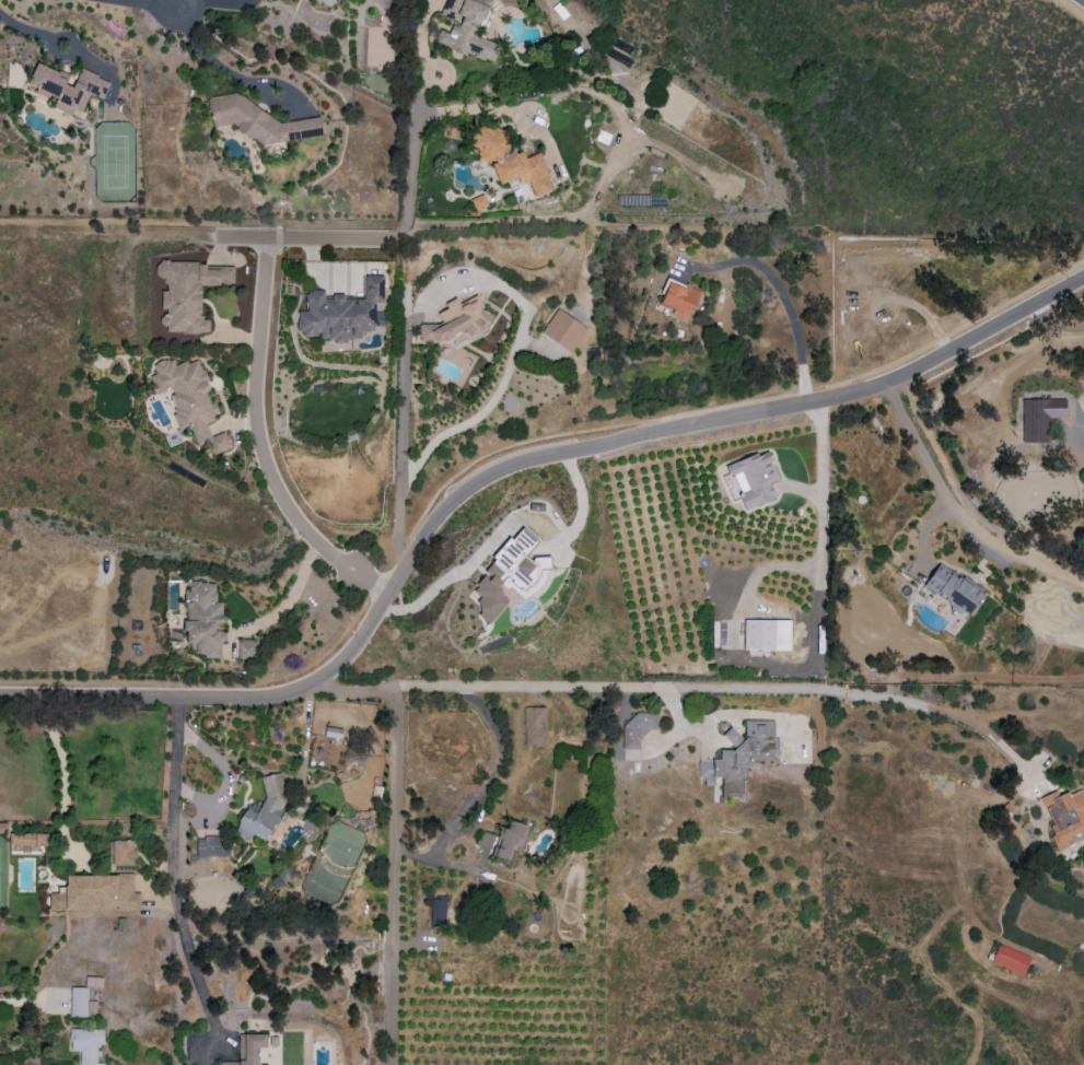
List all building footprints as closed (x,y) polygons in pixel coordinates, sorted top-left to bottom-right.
[(334,0),(316,0),(330,8),(334,0)] [(473,36),(477,24),(483,26),(488,7),(484,5),(485,0),(446,0),(442,14),(461,19),(459,27),(451,25),(449,33),(438,30),(434,44),(494,62),(499,44),(473,36)] [(632,60),(608,48),(599,65),(623,77),(632,60)] [(80,70),(74,86),(66,84),(69,76),(36,64),(28,85),(36,88),(34,92),(56,100),(52,109),(71,116),(73,111),(81,113),(88,93),(103,98),(109,81),(80,70)] [(323,136),(320,114),(255,123),(251,93),(208,99),(212,128),(236,125),(238,133),(246,132),(248,146),(323,136)] [(552,191),(539,151),(513,159),(501,121),(477,129),(479,135),(470,138),(479,165),(490,161),(498,184),(519,178),(521,184),(529,182),(533,197),(552,191)] [(474,211),(487,207),(483,195),(470,199),(474,211)] [(201,286),(234,286),(234,268),(206,268),(206,262),(155,262),(155,279),(166,279),(166,291),(161,291),(161,310),(163,310),(163,333),(209,333),(209,318),(201,318),(201,286)] [(306,294),(306,305),(309,312),(297,312),(297,324),(303,336),(311,336),(319,333),(319,339),(330,339),(332,344),(341,344),(351,340),(361,340),(361,334),(376,327),(382,327),(382,312),(374,312),(374,304),(383,304),(383,276),(364,276),(364,297),(353,302),(350,295),(331,295),(324,298),(324,290),(313,290),(306,294)] [(668,282),(684,289),(686,283),(691,284),(690,288),(699,291),(687,321),(671,315),(673,309),(660,304),(668,282)] [(426,350),(490,323),(478,295),(459,303),(456,298),(444,303),(447,309),(437,314),(439,319),(417,329),(426,350)] [(587,329),(557,308),(540,333),(570,353),(587,329)] [(198,360),(190,363),(182,362),(174,366),(172,360),(164,360),(152,364),(156,374),(151,376),(150,386),(154,396),(172,389),(171,400),(174,406),(173,417),(178,429),(190,430),(196,445),(209,446),(213,455),(231,448),(225,432),(211,437),(206,423),(215,420),(216,406),(215,404),(209,403),(205,392),(210,390),(198,360)] [(1021,400),(1022,443),(1047,443),(1047,418),(1065,418),(1065,399),(1021,400)] [(775,500),(769,482),(778,479),(768,451),(728,465),(744,511),(775,500)] [(509,574),(524,588),(532,579),(527,574),(535,566),(525,556),(538,542),(523,528),(468,587),(483,601),(473,611),(488,625),(510,602),(496,589),(509,574)] [(983,594),(938,564),(924,586),(969,616),(983,594)] [(216,582),(185,582),(185,643),(197,643),(197,657),(220,657),(220,642),(226,642),(226,629),(222,629),(222,602),(216,602),(216,582)] [(790,621),(743,620),(743,650),(790,650),(790,621)] [(252,640),(238,640),(238,658),(253,657),(252,640)] [(545,747),(546,708),(524,707),(523,746),(545,747)] [(622,716),(623,750),(641,750),(641,730),(659,730),(659,715),(622,716)] [(776,721),(744,721),(745,737),(734,737),(734,731),(728,731),(728,750),(720,750),(720,761),(698,761),(698,778),(705,778),(705,786),(714,786),(714,778),(743,778),(743,761),(776,761),(776,721)] [(342,729),(325,728),(324,737),(341,738),(342,729)] [(261,777),(265,797),(257,813),(248,809),(244,810),(233,833),(249,841),(252,835),(266,842),(285,803),(279,773),(261,777)] [(1056,833),(1050,835),(1056,850),(1083,838),(1083,793),(1082,788),(1058,798),(1055,791),(1041,798),(1056,833)] [(512,862),(522,824),(509,820),(507,829),(500,827),(497,837),(480,832),(476,846),(493,850),(491,856),(512,862)] [(10,846),(48,845),(47,833),(9,835),(10,846)] [(196,837),(196,858),(228,857),(228,847),(219,848),(218,837),(196,837)] [(112,866),(133,865),(133,840),(111,841),(112,866)] [(49,910),(140,910),(140,893),(132,893),(132,875),(66,875),(66,891),(49,891),(49,910)] [(430,927),(444,927),(445,900),(430,899),(430,927)] [(990,962),(1023,976),(1030,958),(998,944),(990,962)] [(102,987),(102,978),(85,977),(85,987),(102,987)] [(70,1016),(96,1016),(96,1001),(87,1001),(87,988),(70,988),(70,1016)] [(105,1063),(96,1063),(97,1045),(103,1045),(104,1030),(70,1029),(69,1051),(79,1052),(79,1064),(105,1064),(105,1063)] [(258,1048),(266,1048),(266,1035),(239,1034),(238,1062),(218,1062),(218,1064),(258,1064),(258,1048)]
